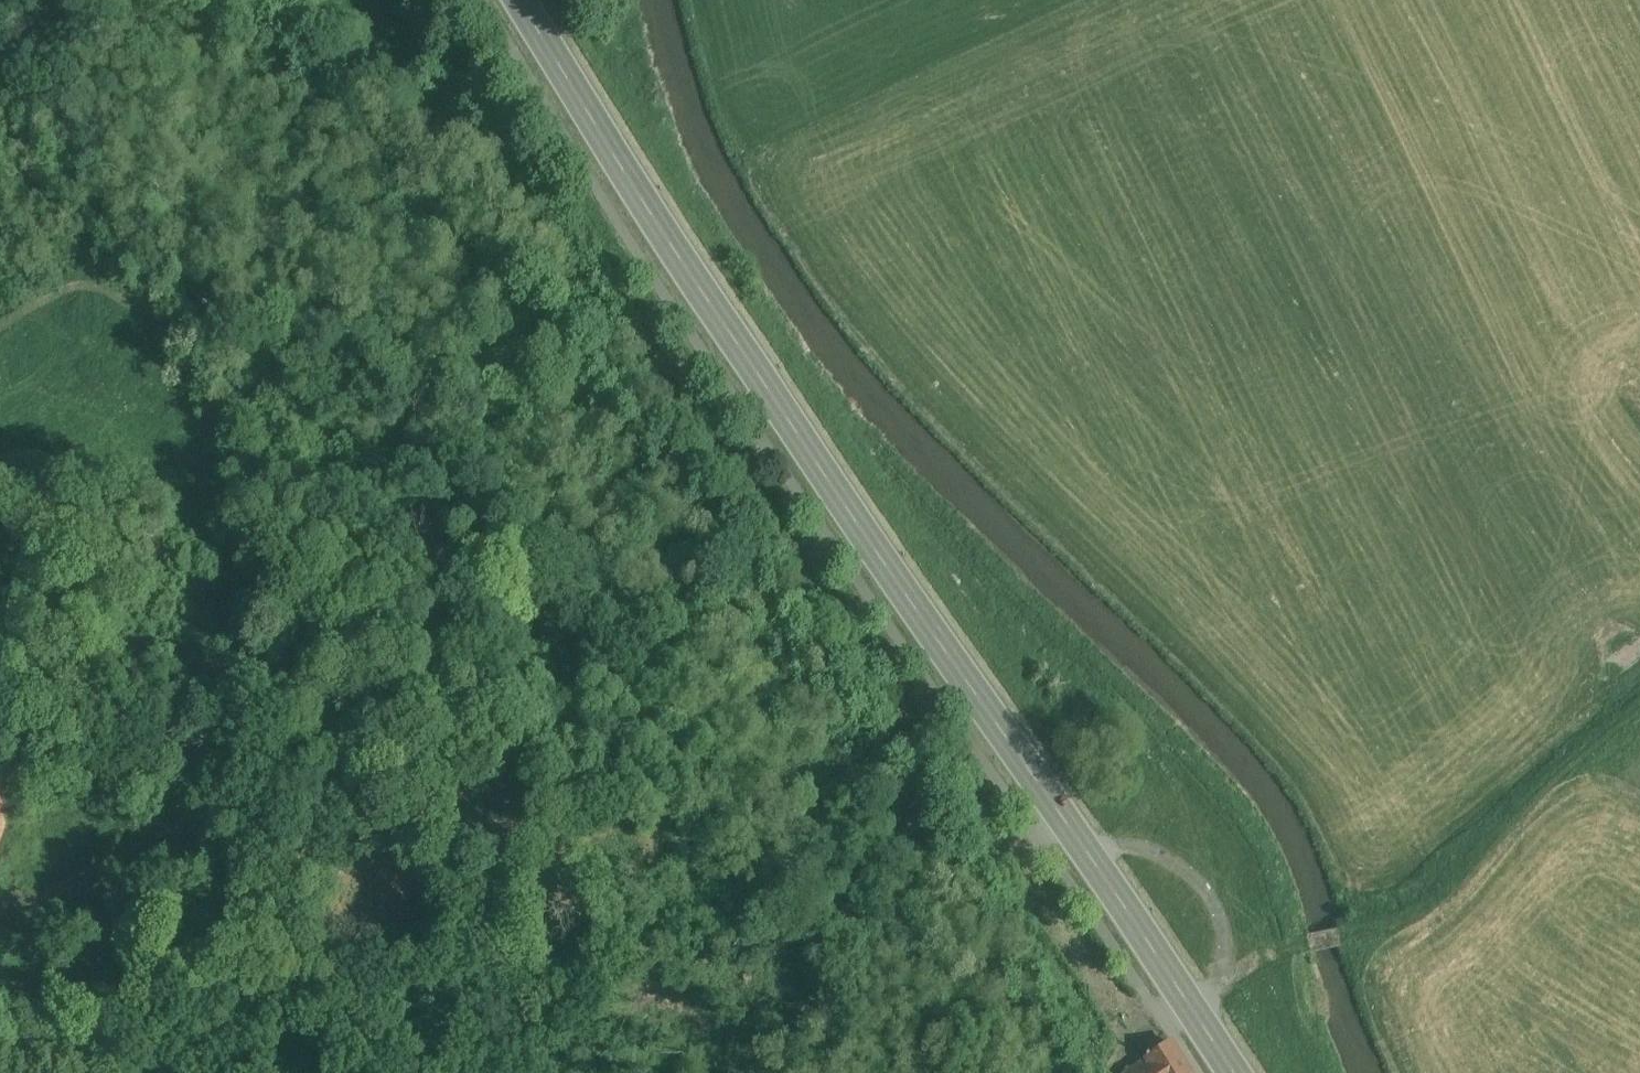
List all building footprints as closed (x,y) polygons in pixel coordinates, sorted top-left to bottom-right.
[(0,789),(0,841),(16,794),(0,789)]
